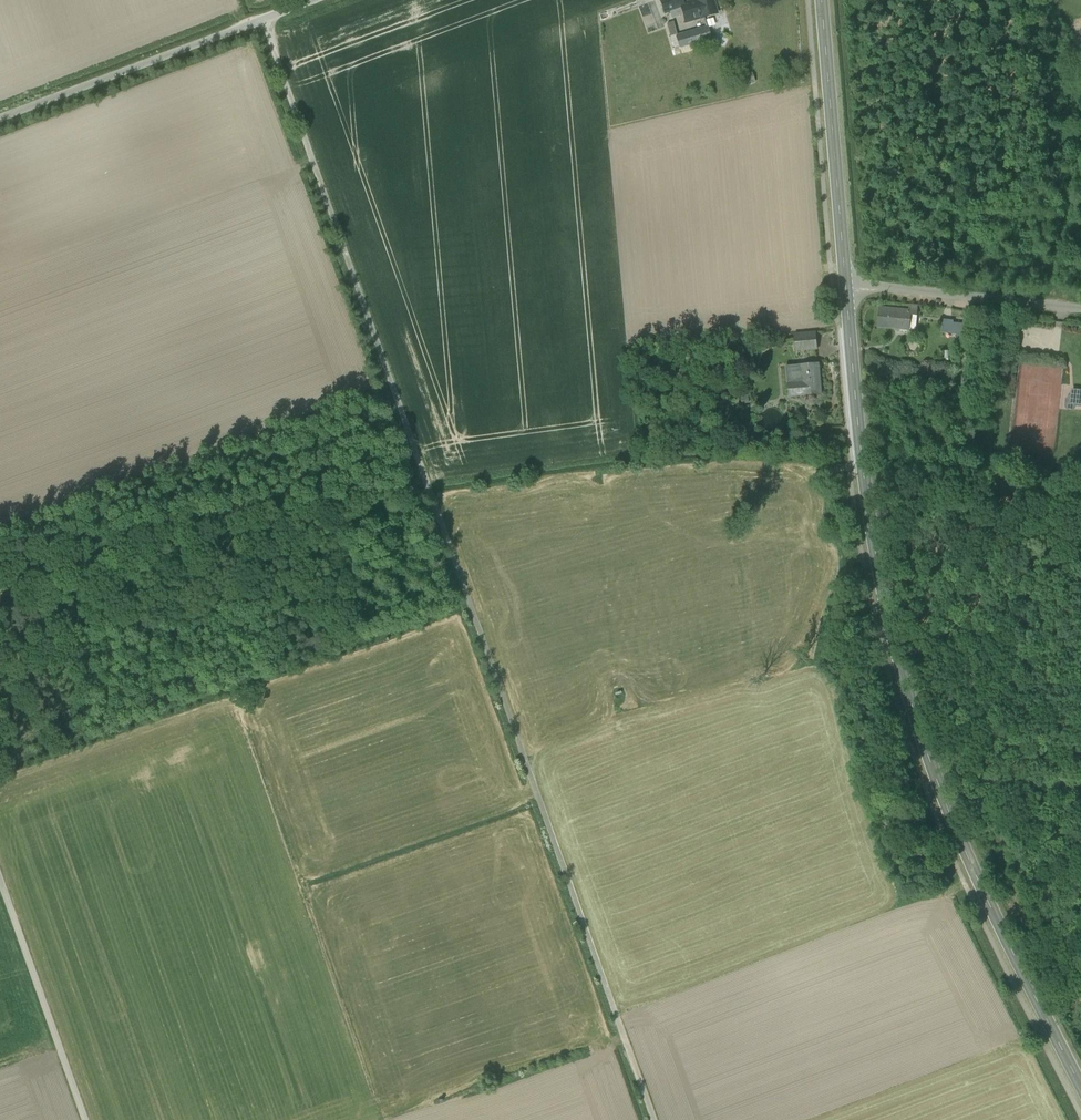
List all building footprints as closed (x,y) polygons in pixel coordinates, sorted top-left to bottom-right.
[(665,13),(670,11),(681,7),(680,5),(683,4),(682,0),(660,0),(665,13)] [(686,23),(704,17),(718,13),(714,0),(696,0),(683,4),(680,5),(681,7),(683,14),(686,23)] [(681,7),(670,11),(672,19),(683,14),(681,7)] [(671,37),(677,35),(673,22),(667,23),(671,37)] [(747,34),(756,32),(754,24),(745,26),(747,34)] [(677,35),(680,47),(691,44),(711,38),(707,27),(677,35)] [(677,35),(671,37),(674,49),(680,47),(677,35)] [(693,51),(691,44),(680,47),(682,54),(693,51)] [(743,77),(745,83),(753,80),(751,74),(743,77)] [(911,311),(911,315),(918,316),(920,306),(912,305),(911,311)] [(879,326),(909,330),(911,315),(911,311),(882,308),(879,326)] [(916,331),(918,316),(911,315),(909,330),(916,331)] [(942,333),(950,334),(952,323),(952,320),(944,319),(942,333)] [(950,334),(959,335),(960,323),(952,323),(950,334)] [(968,324),(960,323),(959,335),(967,335),(968,324)] [(966,346),(967,335),(959,335),(957,345),(966,346)] [(794,338),(795,353),(816,352),(815,337),(794,338)] [(785,386),(786,399),(819,397),(817,367),(795,369),(796,385),(785,386)] [(784,370),(785,386),(796,385),(795,369),(784,370)] [(1080,407),(1080,391),(1073,390),(1071,406),(1080,407)]
